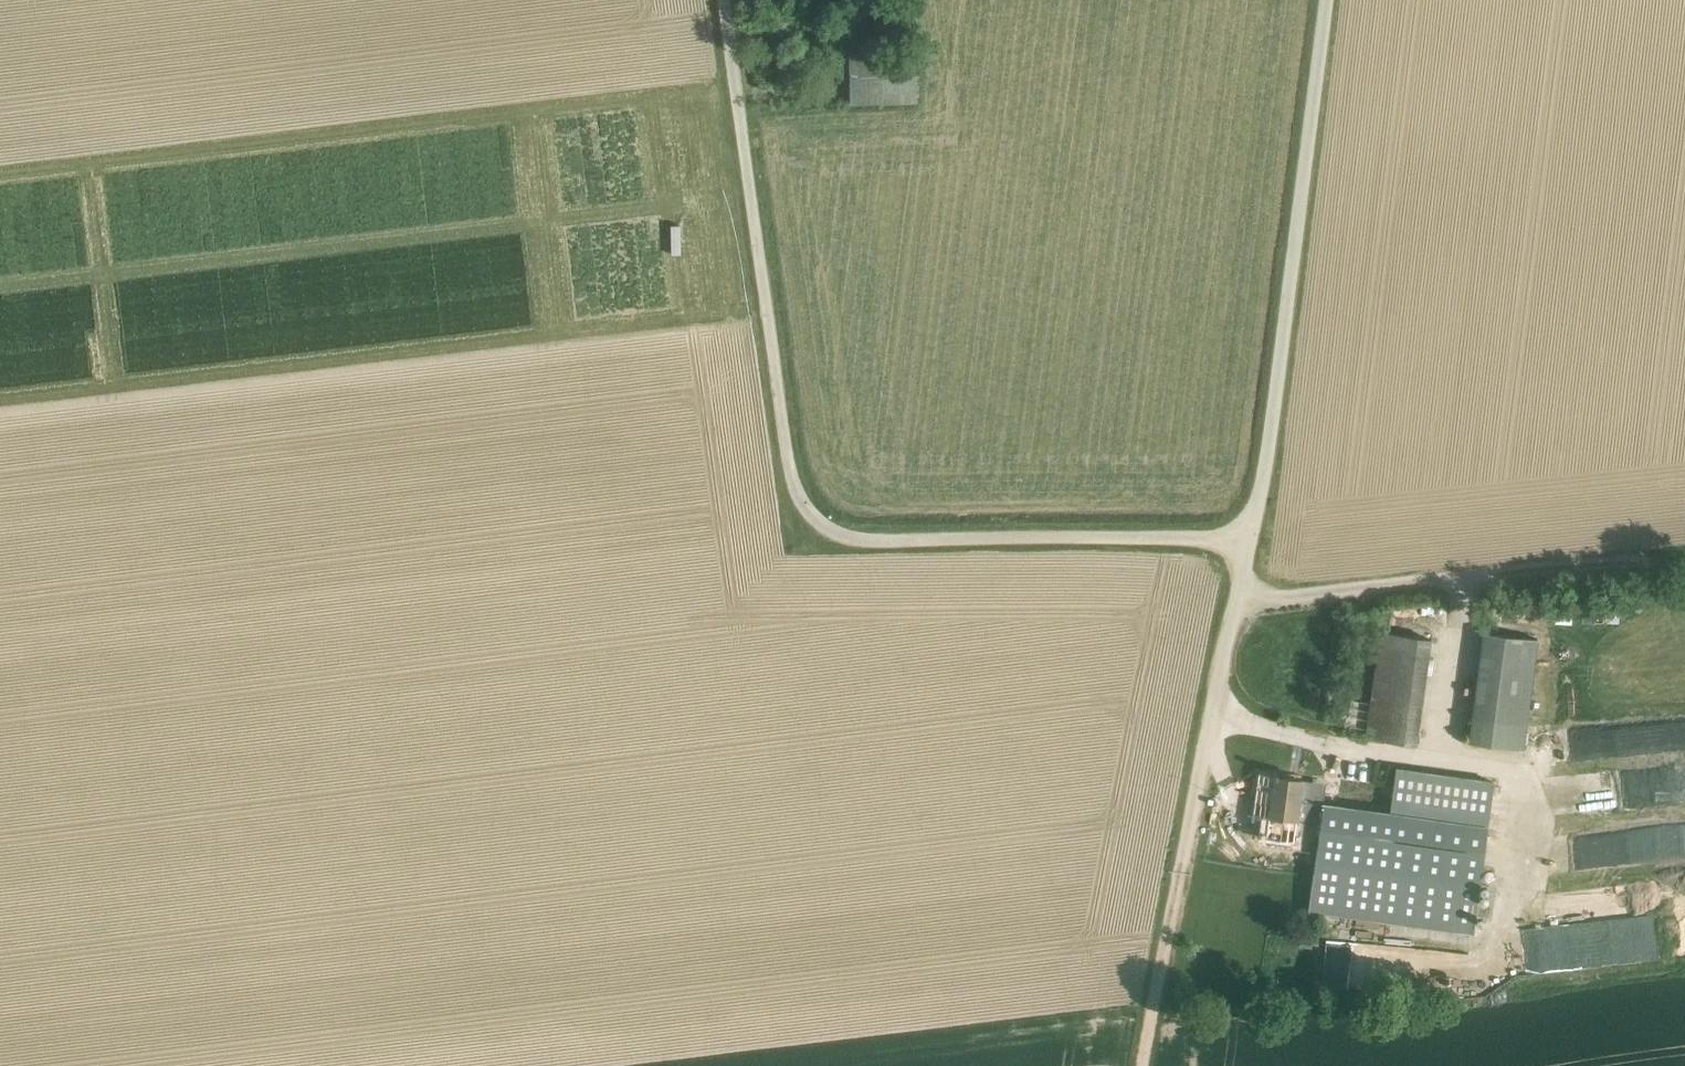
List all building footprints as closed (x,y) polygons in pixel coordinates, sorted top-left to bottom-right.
[(850,53),(851,99),(851,101),(920,100),(919,51),(850,53)] [(1366,736),(1417,742),(1431,638),(1381,629),(1366,736)] [(1469,740),(1521,747),(1524,747),(1539,638),(1534,637),(1483,632),(1469,740)] [(1474,932),(1489,825),(1495,780),(1395,767),(1389,810),(1298,797),(1301,778),(1277,775),(1278,772),(1273,771),(1273,773),(1259,771),(1255,802),(1270,804),(1269,815),(1297,819),(1296,834),(1313,836),(1320,834),(1310,908),(1474,932)]
